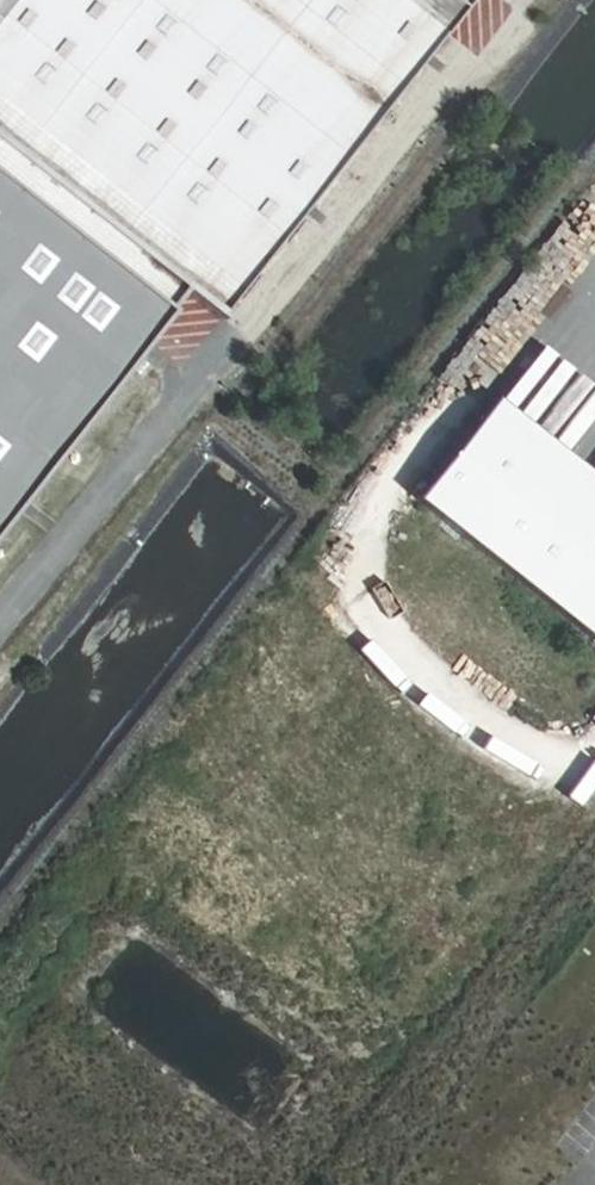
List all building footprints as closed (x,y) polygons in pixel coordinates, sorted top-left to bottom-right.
[(235,309),(483,0),(0,0),(0,125),(235,309)] [(586,249),(575,263),(594,278),(594,256),(586,249)] [(513,575),(594,634),(594,474),(589,470),(513,575)]
